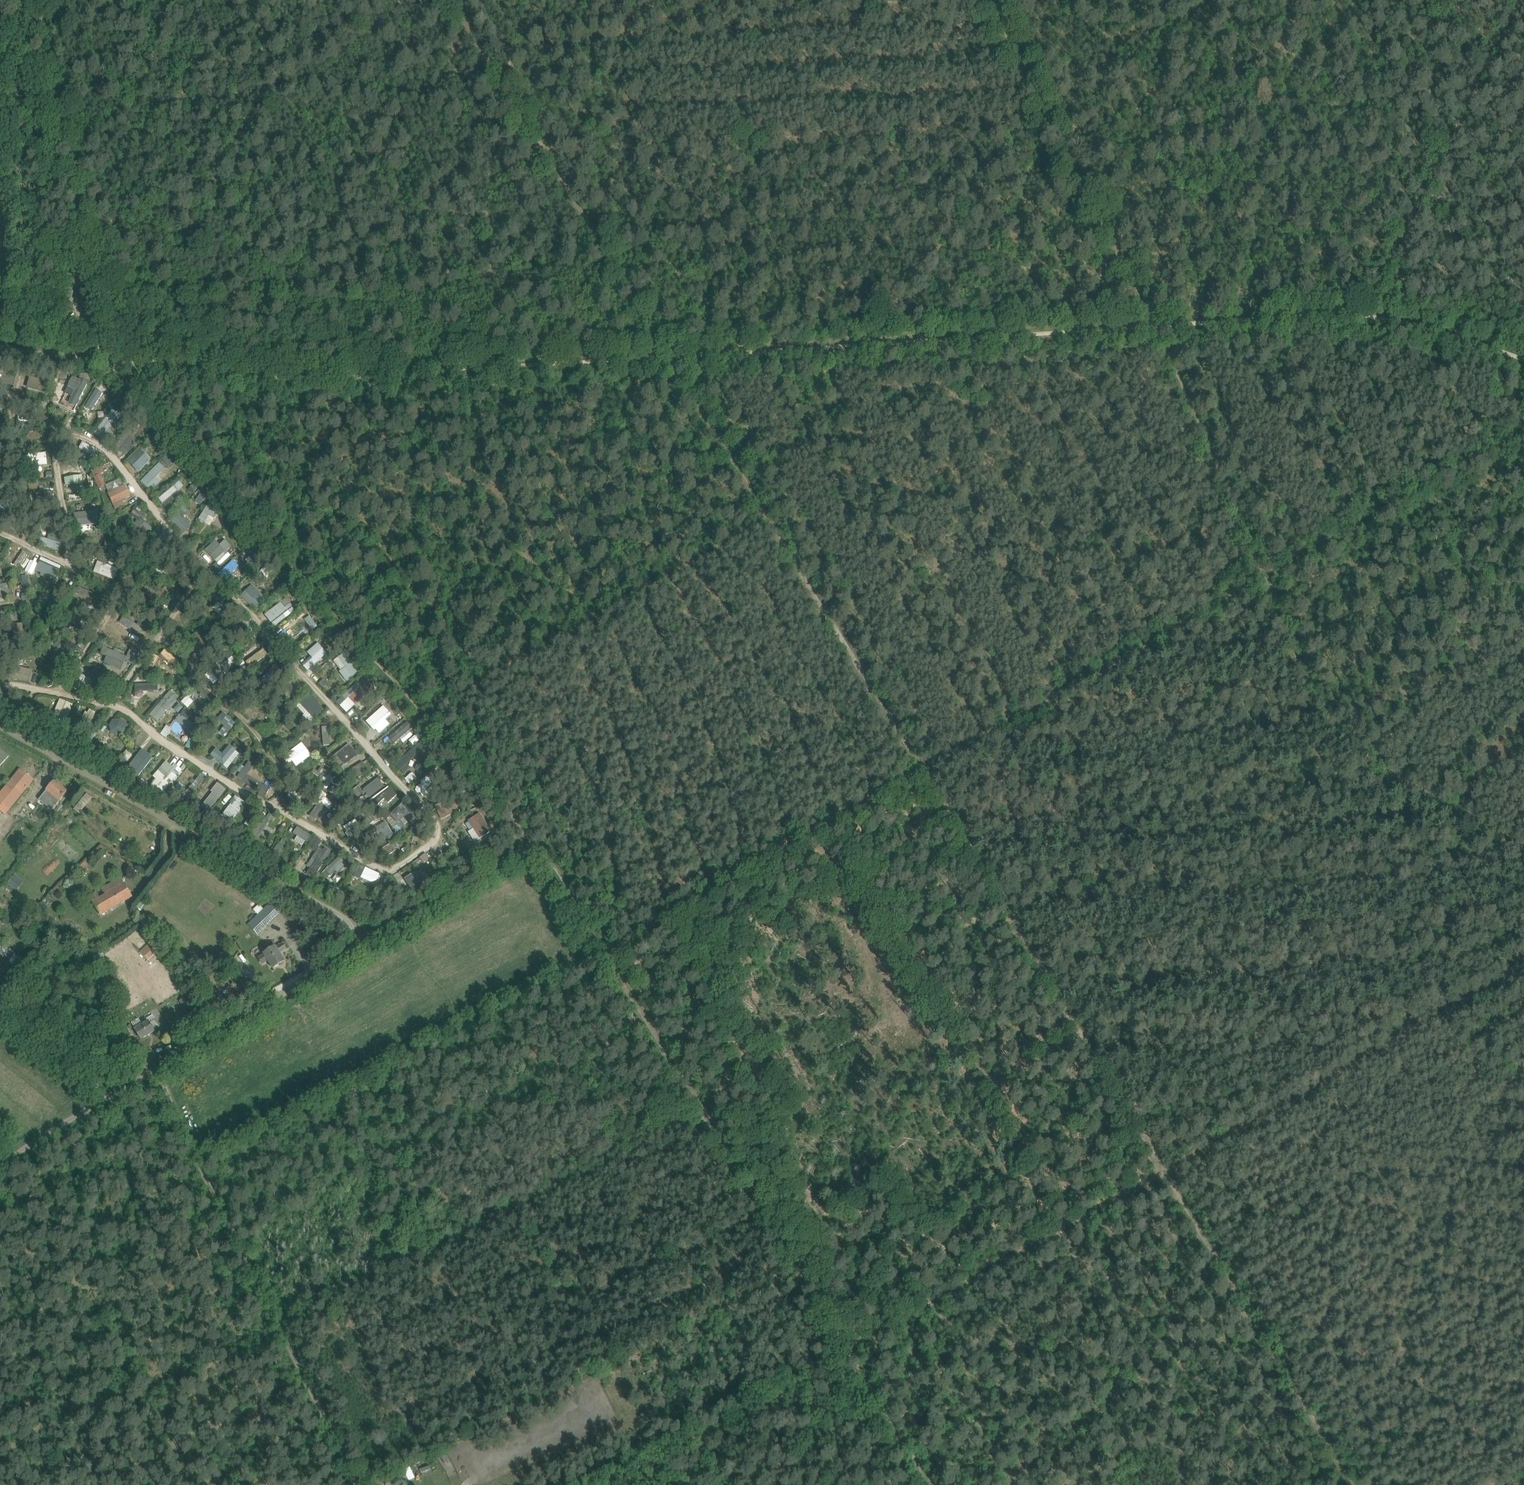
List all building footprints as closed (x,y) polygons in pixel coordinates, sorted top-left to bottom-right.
[(67,403),(76,408),(89,384),(73,375),(67,386),(75,390),(67,403)] [(94,411),(103,393),(96,388),(86,407),(94,411)] [(109,430),(119,414),(111,409),(96,434),(108,441),(113,433),(109,430)] [(127,455),(137,438),(125,432),(116,448),(127,455)] [(80,449),(100,456),(102,450),(82,443),(80,449)] [(139,473),(152,459),(139,448),(127,463),(139,473)] [(27,467),(48,464),(46,452),(25,456),(27,467)] [(151,490),(163,479),(159,475),(166,468),(160,462),(141,479),(151,490)] [(101,474),(105,472),(103,467),(93,471),(99,485),(104,482),(101,474)] [(64,477),(65,485),(84,483),(83,475),(64,477)] [(175,484),(179,489),(184,486),(180,481),(175,484)] [(125,484),(107,493),(113,506),(131,497),(125,484)] [(159,498),(166,507),(181,494),(174,485),(159,498)] [(199,518),(210,526),(220,510),(209,503),(199,518)] [(183,515),(188,512),(186,509),(172,518),(182,532),(191,526),(183,515)] [(75,529),(97,529),(97,512),(76,511),(75,529)] [(135,516),(126,529),(144,540),(152,526),(135,516)] [(218,569),(231,555),(215,540),(202,554),(218,569)] [(233,560),(220,573),(225,579),(238,565),(233,560)] [(11,595),(8,579),(0,581),(0,597),(11,595)] [(244,597),(255,610),(268,599),(256,586),(244,597)] [(286,597),(265,614),(275,627),(296,610),(286,597)] [(284,629),(294,642),(314,627),(304,614),(284,629)] [(7,621),(0,621),(0,644),(8,644),(7,621)] [(23,625),(15,625),(16,639),(24,638),(23,625)] [(61,638),(46,654),(55,663),(70,647),(61,638)] [(318,642),(308,652),(313,657),(304,666),(308,670),(328,653),(318,642)] [(123,668),(127,654),(104,649),(103,654),(107,655),(105,664),(123,668)] [(168,652),(164,656),(175,666),(179,662),(168,652)] [(227,652),(211,670),(220,678),(236,659),(227,652)] [(333,661),(347,680),(359,672),(346,652),(333,661)] [(301,661),(304,665),(312,657),(308,653),(301,661)] [(86,674),(96,677),(99,670),(88,666),(86,674)] [(336,701),(347,713),(367,694),(357,682),(336,701)] [(159,722),(179,696),(170,689),(150,715),(159,722)] [(311,722),(325,709),(310,693),(296,707),(311,722)] [(64,727),(74,704),(59,698),(50,721),(64,727)] [(181,712),(184,706),(178,703),(175,709),(181,712)] [(390,724),(386,720),(392,715),(383,705),(366,721),(379,735),(390,724)] [(88,708),(82,722),(90,725),(96,712),(88,708)] [(184,709),(180,714),(195,724),(198,719),(184,709)] [(178,715),(175,722),(191,730),(194,723),(178,715)] [(116,717),(108,730),(121,737),(129,724),(116,717)] [(395,744),(413,727),(407,721),(389,737),(395,744)] [(167,737),(173,728),(167,725),(161,734),(167,737)] [(170,735),(176,739),(180,732),(174,729),(170,735)] [(283,756),(288,763),(292,760),(296,766),(312,755),(303,742),(283,756)] [(417,743),(395,766),(404,774),(411,767),(408,764),(423,749),(417,743)] [(229,769),(240,752),(229,745),(223,753),(216,748),(210,756),(229,769)] [(336,767),(358,755),(352,745),(330,756),(336,767)] [(0,748),(0,767),(9,756),(0,748)] [(126,767),(138,776),(154,758),(142,748),(126,767)] [(354,782),(377,771),(371,759),(348,770),(354,782)] [(246,760),(238,780),(268,793),(271,786),(249,777),(255,764),(246,760)] [(161,794),(183,770),(174,762),(171,765),(166,761),(152,776),(155,779),(150,784),(161,794)] [(14,777),(0,795),(0,810),(6,814),(27,788),(34,780),(20,769),(14,777)] [(417,782),(425,794),(444,782),(436,770),(417,782)] [(412,771),(405,778),(410,783),(417,776),(412,771)] [(379,777),(363,789),(369,797),(385,786),(379,777)] [(54,781),(47,791),(48,792),(42,798),(48,802),(52,796),(59,802),(68,792),(54,781)] [(298,789),(304,793),(308,787),(302,783),(298,789)] [(371,805),(381,813),(398,793),(388,784),(371,805)] [(85,792),(74,810),(81,814),(91,796),(85,792)] [(237,796),(216,821),(226,829),(246,803),(237,796)] [(325,796),(309,813),(319,821),(335,804),(325,796)] [(396,823),(414,813),(409,804),(391,813),(396,823)] [(464,821),(474,840),(491,832),(481,812),(464,821)] [(267,826),(269,821),(262,818),(253,837),(264,842),(271,828),(267,826)] [(344,825),(347,831),(360,825),(357,819),(344,825)] [(386,821),(365,835),(373,847),(389,837),(389,838),(395,834),(386,821)] [(297,826),(293,833),(308,842),(312,836),(297,826)] [(319,846),(322,840),(316,836),(309,848),(314,850),(302,872),(315,879),(330,852),(319,846)] [(359,864),(354,876),(363,881),(366,875),(377,880),(380,874),(359,864)] [(420,882),(423,889),(433,885),(427,869),(407,877),(411,886),(420,882)] [(15,876),(8,884),(16,890),(23,882),(15,876)] [(89,896),(101,916),(132,897),(121,878),(102,889),(105,894),(100,897),(96,892),(89,896)] [(272,903),(265,910),(249,924),(258,934),(281,912),(272,903)] [(155,938),(154,939),(140,951),(148,960),(162,947),(155,938)] [(275,947),(264,953),(264,954),(258,957),(263,965),(269,961),(273,968),(285,961),(280,953),(287,949),(284,943),(276,948),(275,947)] [(236,981),(230,973),(219,981),(225,989),(236,981)] [(185,1009),(195,1002),(190,994),(180,1001),(185,1009)] [(160,1026),(158,1024),(156,1020),(151,1023),(149,1020),(135,1028),(141,1039),(155,1031),(154,1030),(160,1026)] [(409,1479),(404,1470),(395,1474),(400,1484),(409,1479)] [(385,1481),(387,1484),(392,1484),(398,1482),(396,1476),(385,1481)]
